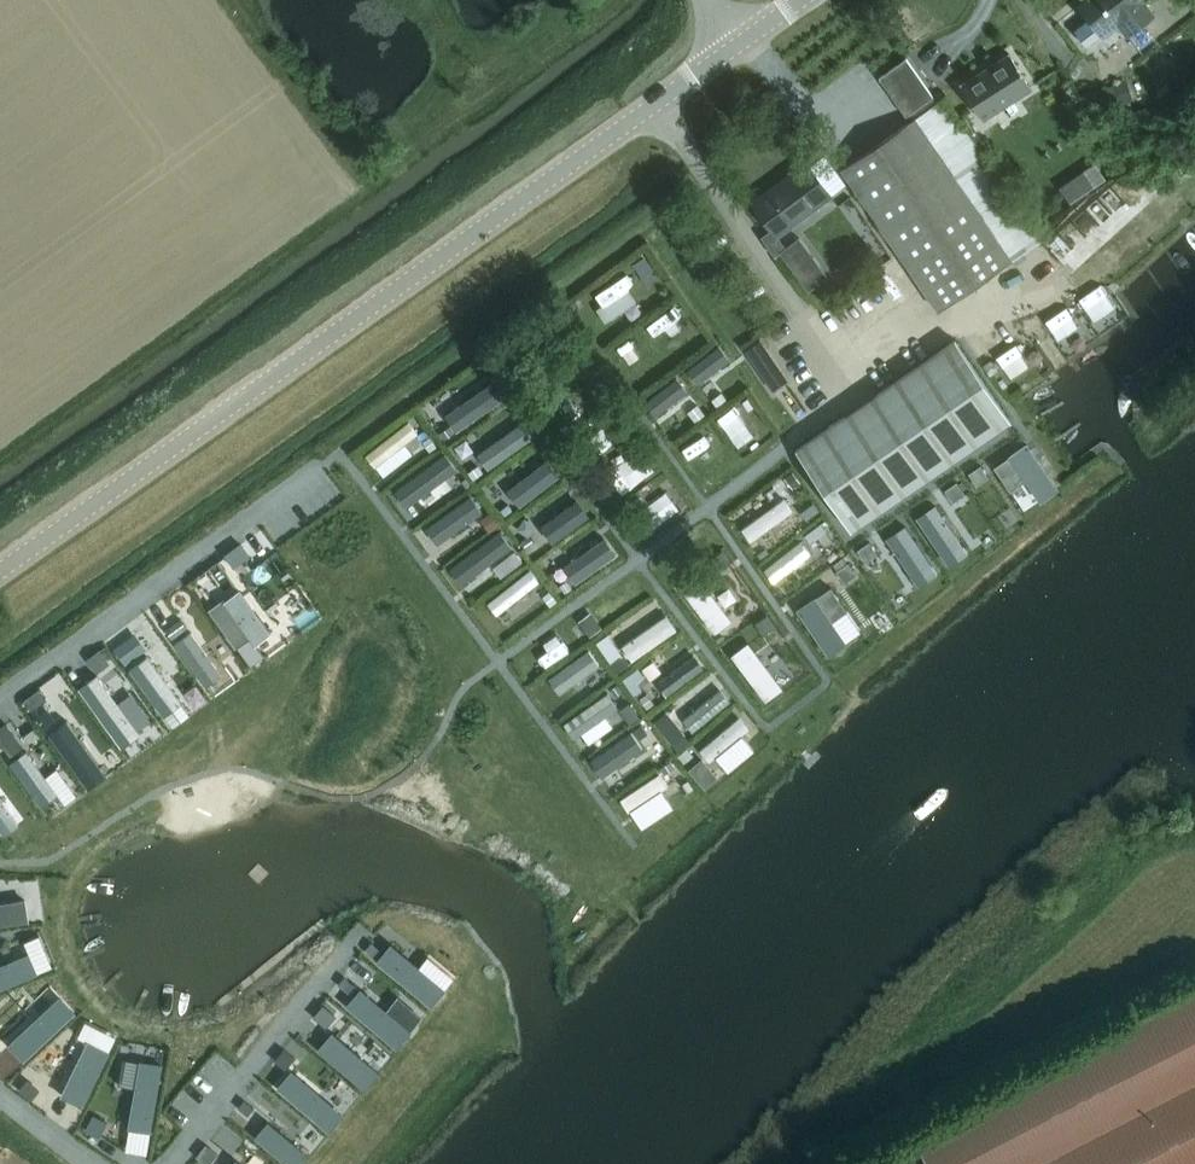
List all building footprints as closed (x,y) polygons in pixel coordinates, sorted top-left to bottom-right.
[(1086,47),(1102,35),(1117,23),(1126,34),(1153,13),(1143,0),(1085,0),(1079,5),(1090,20),(1075,31),(1086,47)] [(1010,53),(960,82),(981,118),(1031,89),(1010,53)] [(905,115),(932,96),(906,58),(879,77),(905,115)] [(1111,108),(1134,100),(1128,79),(1104,87),(1111,108)] [(913,119),(841,168),(855,188),(937,308),(1009,259),(913,119)] [(776,234),(830,194),(806,162),(752,201),(776,234)] [(941,468),(1011,420),(954,338),(795,448),(852,530),(853,528),(874,514),(914,487),(941,468)] [(760,340),(753,345),(766,364),(759,369),(773,389),(786,380),(760,340)] [(721,356),(710,368),(723,379),(733,368),(721,356)] [(704,400),(722,384),(704,364),(686,380),(704,400)] [(725,401),(738,421),(759,408),(746,388),(725,401)] [(495,403),(486,390),(446,420),(456,433),(495,403)] [(496,436),(512,430),(505,409),(489,414),(496,436)] [(526,444),(516,431),(477,461),(486,473),(526,444)] [(1027,446),(1012,457),(1044,503),(1059,493),(1027,446)] [(447,475),(437,462),(398,491),(407,504),(447,475)] [(556,478),(546,466),(507,495),(516,508),(556,478)] [(479,513),(469,501),(430,530),(439,543),(479,513)] [(589,515),(579,502),(540,532),(549,545),(589,515)] [(793,514),(784,502),(744,531),(754,544),(793,514)] [(934,509),(919,520),(951,566),(966,556),(934,509)] [(903,529),(888,540),(920,586),(935,576),(903,529)] [(503,551),(493,539),(454,568),(463,581),(503,551)] [(614,555),(604,542),(565,571),(574,584),(614,555)] [(809,558),(799,545),(766,569),(776,582),(809,558)] [(834,563),(813,578),(836,609),(857,594),(834,563)] [(697,578),(682,588),(714,635),(730,624),(697,578)] [(240,655),(271,633),(242,593),(211,615),(240,655)] [(812,602),(797,613),(829,659),(844,649),(812,602)] [(670,631),(661,618),(621,648),(631,661),(670,631)] [(682,630),(644,654),(656,673),(694,648),(682,630)] [(209,690),(225,678),(192,634),(176,647),(209,690)] [(747,647),(732,657),(764,704),(779,694),(747,647)] [(598,665),(588,652),(548,682),(558,694),(598,665)] [(704,672),(695,659),(655,688),(665,701),(704,672)] [(163,716),(179,704),(147,660),(131,672),(163,716)] [(584,688),(597,708),(642,679),(632,664),(621,672),(618,667),(584,688)] [(119,745),(136,733),(97,682),(81,694),(119,745)] [(731,704),(721,691),(682,721),(691,734),(731,704)] [(750,733),(741,720),(701,749),(711,762),(750,733)] [(88,788),(104,776),(66,726),(50,738),(88,788)] [(639,749),(630,736),(590,765),(600,778),(639,749)] [(639,771),(648,786),(690,762),(681,748),(639,771)] [(49,816),(65,804),(26,753),(10,765),(49,816)] [(702,760),(690,770),(705,788),(718,778),(702,760)] [(670,810),(661,797),(633,816),(642,829),(670,810)] [(18,828),(0,804),(0,838),(1,840),(18,828)] [(20,905),(0,908),(0,928),(23,925),(20,905)] [(427,1002),(440,987),(391,948),(379,964),(427,1002)] [(22,958),(0,968),(0,989),(30,977),(22,958)] [(1188,987),(911,1129),(929,1163),(1194,1163),(1194,983),(1188,987)] [(394,1049),(407,1033),(358,995),(346,1011),(394,1049)] [(9,1043),(23,1058),(70,1015),(56,1000),(9,1043)] [(366,1092),(378,1076),(330,1038),(317,1054),(366,1092)] [(104,1060),(86,1051),(64,1096),(82,1105),(104,1060)] [(129,1128),(149,1132),(161,1070),(141,1066),(129,1128)] [(328,1130),(341,1114),(292,1076),(280,1091),(328,1130)] [(307,1158),(267,1127),(255,1143),(282,1163),(302,1163),(307,1158)]
